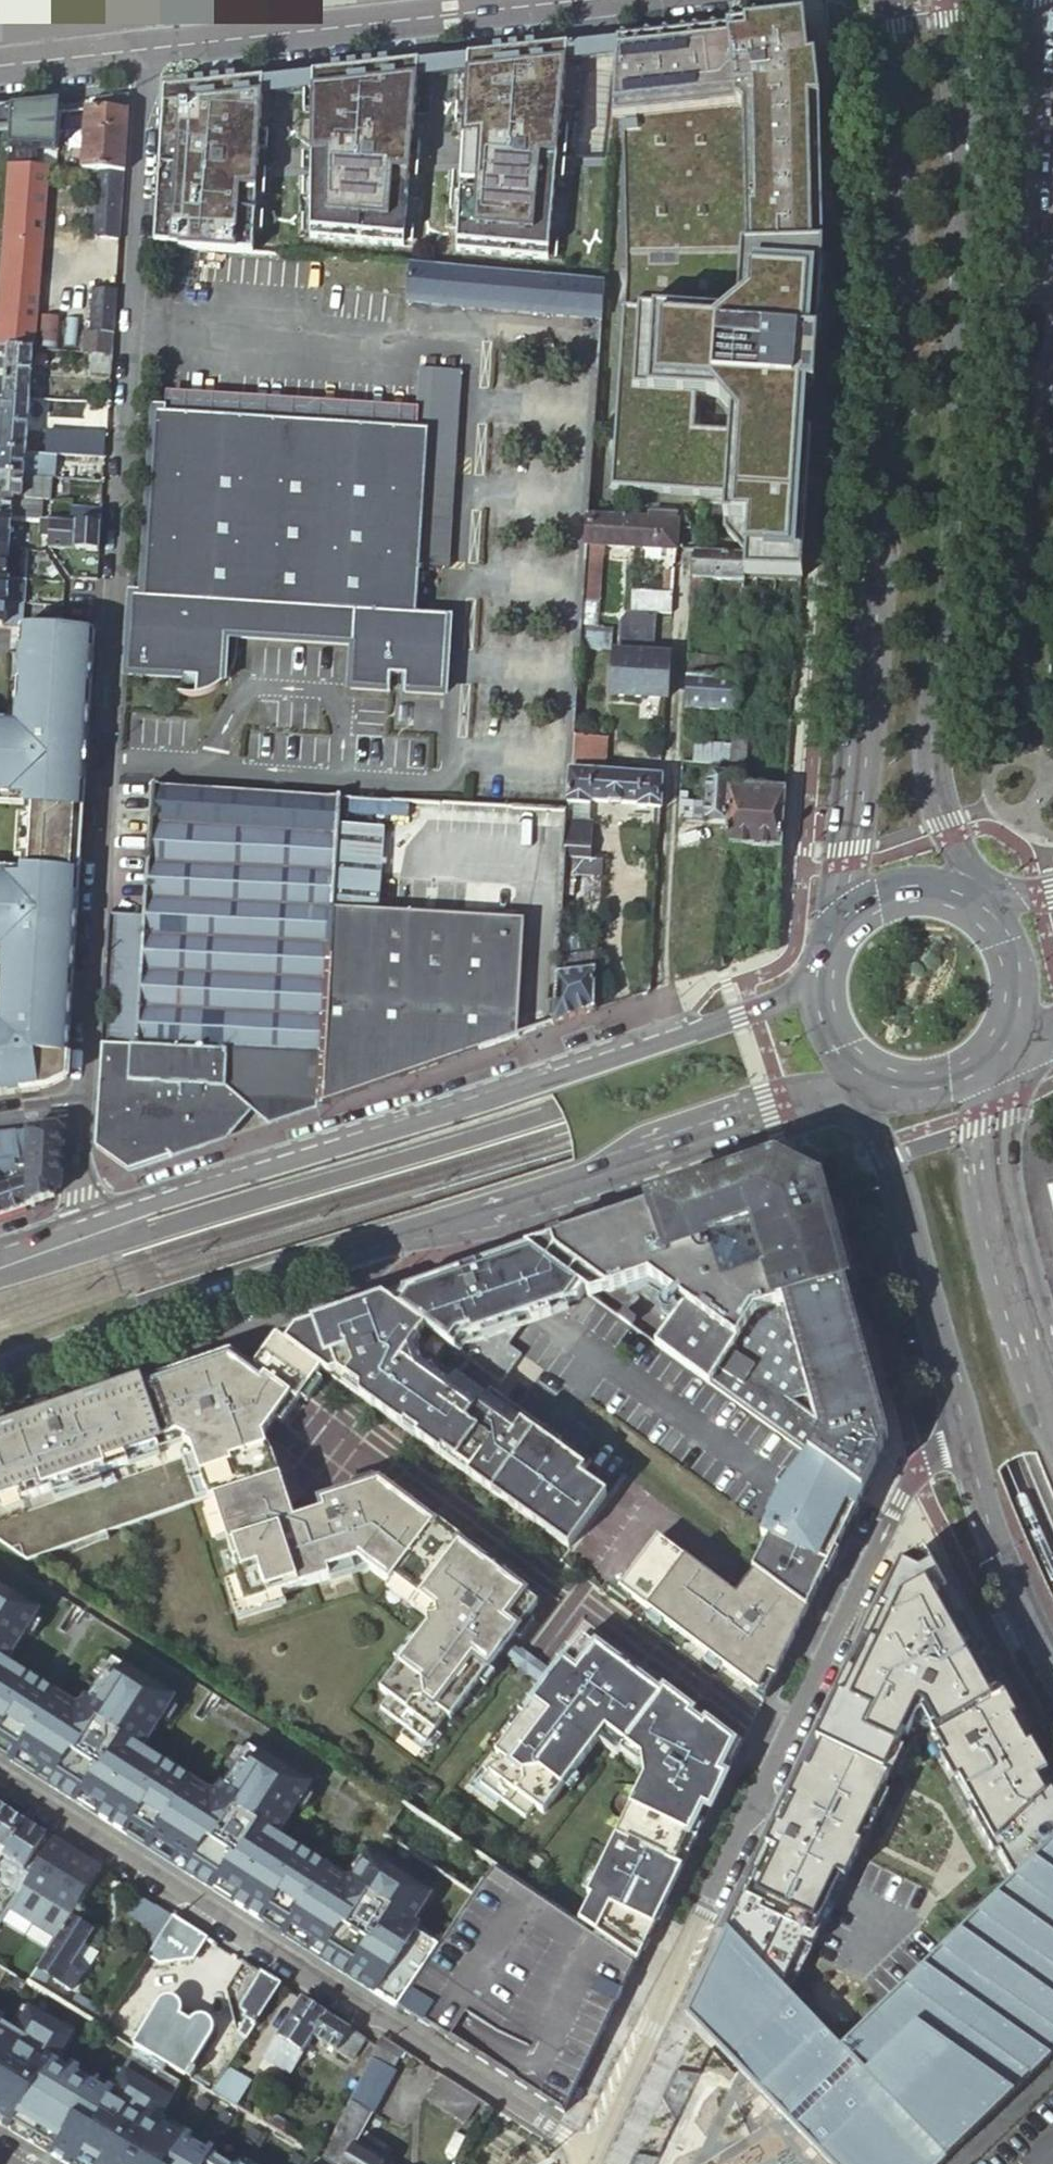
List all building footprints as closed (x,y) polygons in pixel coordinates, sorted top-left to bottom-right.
[(611,35),(605,63),(602,139),(619,136),(621,273),(810,265),(803,118),(796,35),(795,3),(719,12),(719,20),(611,35)] [(599,318),(602,280),(501,271),(507,126),(504,126),(509,40),(393,54),(385,175),(282,166),(287,82),(257,79),(254,110),(250,163),(180,157),(181,144),(179,143),(172,143),(174,108),(182,108),(220,104),(216,74),(170,79),(161,89),(152,244),(177,246),(177,248),(293,257),(294,255),(407,264),(403,302),(599,320),(599,318)] [(287,82),(288,66),(249,70),(254,110),(257,79),(287,82)] [(0,109),(0,131),(8,130),(10,107),(0,109)] [(179,143),(182,108),(174,108),(172,143),(179,143)] [(81,171),(85,109),(57,114),(54,169),(81,171)] [(100,172),(124,173),(127,113),(85,109),(81,171),(100,172)] [(602,170),(601,155),(576,157),(578,172),(602,170)] [(6,165),(0,251),(0,348),(32,350),(45,168),(33,167),(6,165)] [(119,241),(124,173),(100,172),(94,238),(119,241)] [(48,272),(47,307),(56,307),(57,272),(48,272)] [(113,333),(116,292),(93,291),(90,332),(113,333)] [(42,344),(58,343),(57,311),(42,311),(42,344)] [(82,354),(112,356),(113,336),(84,334),(82,354)] [(0,348),(0,397),(28,399),(32,350),(0,348)] [(428,432),(419,568),(447,570),(460,373),(419,370),(416,410),(415,431),(428,432)] [(416,410),(155,393),(154,413),(415,431),(416,410)] [(0,397),(0,451),(24,453),(28,399),(0,397)] [(131,598),(125,677),(195,681),(194,697),(177,696),(177,697),(189,701),(199,699),(211,694),(223,687),(222,686),(228,676),(233,666),(235,654),(236,640),(352,647),(349,690),(388,692),(389,677),(404,678),(403,693),(443,695),(448,618),(416,616),(419,568),(428,432),(415,431),(154,413),(141,599),(131,598)] [(45,455),(105,459),(107,439),(47,435),(45,455)] [(0,451),(0,475),(23,477),(24,453),(0,451)] [(10,520),(12,499),(21,500),(23,477),(0,475),(0,519),(10,520)] [(51,479),(23,477),(21,500),(41,501),(49,501),(51,479)] [(21,500),(12,499),(10,520),(34,521),(40,522),(41,501),(21,500)] [(69,524),(101,526),(102,514),(70,511),(69,524)] [(647,518),(586,516),(585,546),(597,546),(674,550),(676,523),(676,514),(647,513),(647,518)] [(0,519),(0,547),(7,548),(10,520),(0,519)] [(56,523),(42,522),(41,536),(49,536),(55,537),(56,523)] [(69,524),(56,523),(55,537),(49,536),(48,549),(99,553),(101,526),(69,524)] [(583,574),(594,575),(597,546),(585,546),(583,574)] [(7,548),(0,547),(0,579),(20,582),(23,549),(7,548)] [(745,577),(746,555),(723,554),(696,552),(693,552),(690,598),(706,598),(707,580),(744,582),(745,577)] [(598,575),(594,575),(583,574),(580,603),(592,604),(593,593),(597,593),(598,575)] [(0,579),(0,601),(5,601),(19,603),(20,582),(0,579)] [(672,593),(630,592),(629,613),(654,614),(670,614),(672,593)] [(741,626),(742,610),(725,609),(724,625),(729,625),(741,626)] [(617,652),(652,654),(654,614),(629,613),(624,613),(619,616),(617,652)] [(36,619),(35,629),(47,630),(48,619),(40,619),(36,619)] [(51,619),(49,630),(62,631),(63,620),(51,619)] [(17,1095),(18,1095),(37,1092),(36,1083),(60,1072),(66,1072),(67,1058),(71,995),(63,995),(64,976),(72,976),(77,900),(69,900),(71,876),(79,877),(82,810),(74,810),(76,786),(84,787),(89,711),(81,710),(83,687),(91,688),(95,633),(21,629),(19,651),(17,684),(25,684),(24,708),(16,707),(14,726),(0,725),(0,799),(24,801),(19,880),(0,879),(0,972),(5,972),(4,992),(4,993),(1,1024),(0,1024),(0,1097),(17,1095)] [(668,655),(613,652),(610,697),(665,700),(668,655)] [(728,659),(686,656),(686,678),(727,681),(728,659)] [(734,712),(736,682),(727,681),(686,678),(684,709),(734,712)] [(25,684),(17,684),(16,707),(24,708),(25,684)] [(89,711),(91,688),(83,687),(81,710),(89,711)] [(719,765),(729,766),(731,735),(721,735),(719,765)] [(606,739),(572,736),(569,771),(598,774),(603,774),(606,739)] [(659,810),(661,778),(603,774),(598,774),(569,771),(567,804),(588,805),(588,801),(638,805),(638,808),(659,810)] [(725,825),(727,788),(728,774),(712,773),(705,783),(703,823),(704,823),(725,825)] [(337,825),(338,798),(118,784),(114,845),(149,848),(144,920),(109,918),(101,1045),(129,1047),(128,1062),(127,1083),(224,1090),(265,1125),(321,1105),(337,825)] [(82,810),(84,787),(76,786),(74,810),(82,810)] [(786,791),(727,788),(725,825),(724,847),(782,850),(785,803),(786,791)] [(348,806),(381,815),(385,802),(352,792),(348,806)] [(686,793),(679,792),(677,821),(691,822),(693,802),(686,802),(686,793)] [(437,798),(403,799),(403,814),(438,813),(437,798)] [(567,804),(566,811),(566,826),(586,827),(588,805),(567,804)] [(691,822),(677,821),(676,848),(702,850),(702,845),(704,823),(703,823),(691,822)] [(382,829),(337,825),(321,1105),(517,1037),(524,921),(377,912),(382,829)] [(574,863),(585,864),(588,828),(586,827),(566,826),(563,862),(574,863)] [(574,879),(574,863),(563,862),(562,878),(574,879)] [(77,900),(79,877),(71,876),(69,900),(77,900)] [(553,1017),(552,1025),(592,1011),(593,996),(593,980),(594,957),(562,957),(563,947),(558,947),(554,1001),(553,1017)] [(594,957),(595,947),(563,947),(562,957),(594,957)] [(71,995),(72,976),(64,976),(63,995),(71,995)] [(129,1047),(101,1045),(100,1060),(128,1062),(129,1047)] [(60,1072),(36,1083),(37,1092),(46,1091),(66,1082),(66,1081),(66,1072),(60,1072)] [(126,1119),(169,1158),(265,1125),(224,1090),(127,1083),(126,1119)] [(53,1198),(60,1189),(62,1159),(65,1134),(56,1128),(21,1133),(20,1138),(26,1137),(26,1171),(19,1171),(19,1181),(16,1182),(12,1171),(0,1175),(0,1217),(53,1198)] [(0,1135),(0,1163),(17,1161),(14,1133),(0,1135)] [(654,1345),(691,1371),(708,1384),(754,1312),(786,1304),(842,1289),(835,1262),(841,1260),(825,1208),(815,1193),(773,1170),(753,1172),(683,1196),(549,1243),(554,1254),(607,1292),(647,1278),(684,1303),(654,1345)] [(607,1292),(554,1254),(544,1266),(589,1298),(607,1292)] [(410,1302),(402,1315),(448,1348),(589,1298),(544,1266),(533,1259),(410,1302)] [(849,1287),(841,1260),(835,1262),(842,1289),(849,1287)] [(821,1432),(809,1456),(863,1495),(877,1466),(874,1465),(878,1455),(882,1457),(884,1452),(875,1448),(879,1439),(889,1440),(878,1392),(851,1297),(848,1297),(846,1290),(849,1289),(849,1287),(842,1289),(786,1304),(821,1432)] [(402,1315),(382,1300),(375,1303),(372,1304),(363,1307),(324,1321),(274,1338),(308,1363),(321,1372),(365,1403),(427,1448),(568,1549),(591,1518),(607,1496),(580,1477),(591,1462),(490,1389),(484,1398),(457,1379),(468,1363),(448,1348),(402,1315)] [(754,1312),(708,1384),(809,1456),(821,1432),(786,1304),(754,1312)] [(624,1311),(620,1317),(631,1325),(635,1319),(624,1311)] [(274,1338),(262,1355),(251,1370),(229,1354),(184,1370),(67,1410),(36,1421),(0,1433),(0,1543),(27,1561),(208,1498),(209,1502),(214,1500),(278,1480),(280,1479),(267,1437),(291,1399),(297,1404),(321,1372),(308,1363),(274,1338)] [(875,1448),(884,1452),(889,1440),(879,1439),(875,1448)] [(800,1607),(807,1612),(816,1593),(832,1560),(863,1495),(809,1456),(784,1491),(783,1492),(763,1536),(770,1540),(753,1572),(754,1573),(760,1577),(800,1607)] [(501,1655),(538,1606),(459,1547),(462,1542),(436,1522),(432,1526),(379,1487),(323,1506),(325,1514),(304,1520),(291,1511),(280,1479),(278,1480),(214,1500),(237,1574),(234,1576),(244,1607),(329,1580),(327,1572),(358,1562),(389,1586),(393,1580),(435,1612),(437,1620),(427,1621),(428,1629),(380,1693),(389,1700),(380,1712),(426,1745),(447,1718),(451,1721),(491,1668),(501,1655)] [(736,1597),(657,1538),(622,1585),(619,1589),(630,1597),(708,1655),(722,1666),(758,1693),(767,1674),(775,1678),(793,1641),(807,1612),(800,1607),(760,1577),(754,1573),(736,1597)] [(1052,1842),(1052,1790),(1036,1766),(976,1652),(926,1542),(900,1555),(727,1930),(762,1967),(791,1996),(914,1723),(927,1724),(1004,1889),(1052,1842)] [(309,1953),(386,1836),(395,1822),(222,1706),(212,1719),(185,1701),(195,1686),(0,1556),(0,1756),(309,1953)] [(501,1759),(480,1786),(525,1820),(534,1809),(543,1816),(597,1744),(597,1741),(606,1740),(622,1753),(626,1748),(642,1761),(643,1780),(636,1795),(622,1824),(586,1897),(591,1899),(578,1925),(596,1937),(636,1963),(651,1932),(688,1856),(703,1827),(725,1779),(718,1776),(733,1745),(707,1726),(703,1730),(688,1718),(691,1714),(665,1694),(661,1698),(583,1640),(546,1689),(536,1703),(496,1755),(501,1759)] [(536,1703),(546,1689),(524,1672),(501,1655),(491,1668),(536,1703)] [(0,1807),(0,1860),(24,1823),(0,1807)] [(51,1840),(24,1823),(0,1860),(0,1881),(19,1892),(51,1840)] [(473,1895),(386,1836),(309,1953),(398,2009),(473,1895)] [(101,1872),(51,1840),(19,1892),(0,1922),(0,2127),(62,2163),(329,2163),(321,2159),(313,2155),(300,2146),(281,2135),(235,2108),(211,2093),(189,2080),(194,2071),(190,2068),(210,2034),(211,2030),(211,2028),(211,2025),(210,2023),(208,2021),(205,2019),(202,2018),(199,2018),(197,2018),(195,2019),(192,2022),(190,2024),(177,2017),(179,2012),(180,2009),(178,2005),(177,2003),(173,2000),(170,1999),(164,2000),(161,2002),(158,2005),(134,2047),(104,2028),(32,1985),(71,1920),(101,1872)] [(683,2020),(827,2163),(941,2163),(1052,2056),(1052,1842),(1004,1889),(840,2047),(791,1996),(762,1967),(727,1930),(705,1976),(683,2020)] [(491,1866),(473,1895),(398,2009),(398,2010),(562,2115),(636,1963),(596,1937),(578,1925),(491,1866)] [(160,1937),(172,1917),(154,1906),(136,1934),(154,1945),(160,1937)] [(190,1929),(172,1917),(160,1937),(178,1948),(190,1929)] [(91,1932),(71,1920),(32,1985),(104,2028),(111,2017),(76,1996),(72,2003),(47,1988),(51,1981),(70,1993),(81,1975),(69,1968),(91,1932)] [(160,1937),(154,1945),(147,1958),(159,1965),(193,1960),(206,1939),(190,1929),(178,1948),(160,1937)] [(246,2040),(280,1986),(260,1974),(241,2005),(240,2007),(240,2012),(241,2014),(244,2016),(242,2019),(244,2021),(236,2034),(246,2040)] [(311,2038),(325,2015),(300,1999),(267,2052),(276,2058),(273,2064),(289,2074),(293,2068),(311,2038)] [(325,2015),(311,2038),(351,2063),(364,2040),(325,2015)] [(380,2037),(375,2047),(371,2056),(391,2066),(401,2051),(380,2037)] [(396,2073),(370,2058),(348,2104),(370,2116),(372,2117),(396,2073)] [(224,2072),(211,2093),(235,2108),(249,2086),(224,2072)] [(437,2075),(425,2098),(465,2119),(477,2095),(437,2075)] [(263,2102),(268,2106),(273,2099),(267,2096),(263,2102)] [(348,2104),(324,2154),(321,2159),(329,2163),(381,2163),(352,2147),(370,2116),(348,2104)] [(288,2121),(281,2135),(300,2146),(307,2133),(288,2121)] [(317,2149),(313,2155),(321,2159),(324,2154),(317,2149)]
